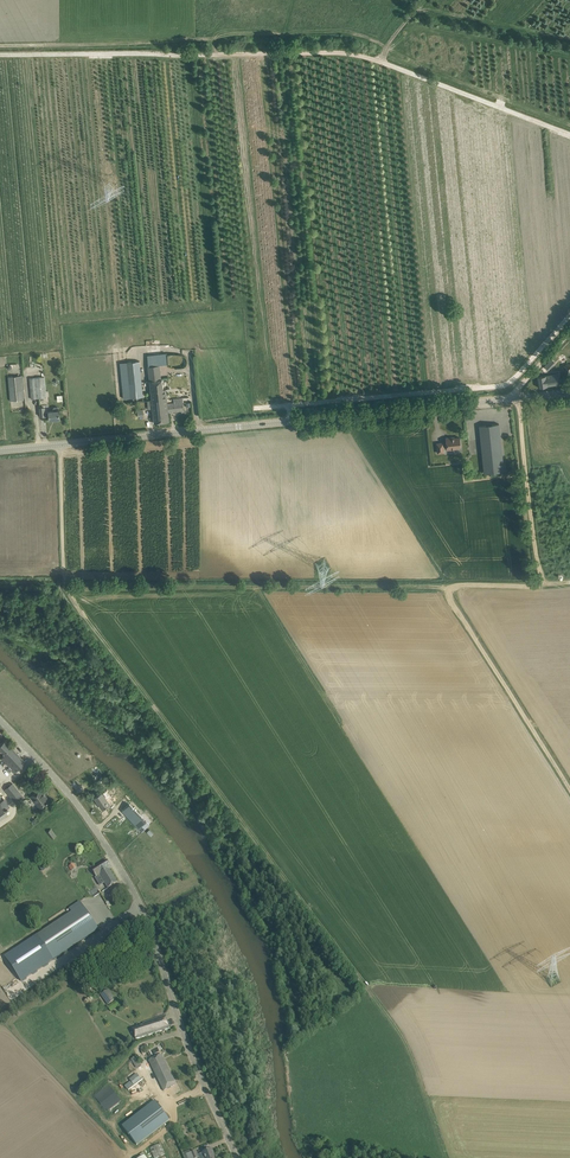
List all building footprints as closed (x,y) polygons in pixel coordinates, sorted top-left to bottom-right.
[(42,353),(43,363),(50,362),(49,352),(42,353)] [(147,355),(152,400),(167,399),(166,389),(163,389),(162,379),(161,379),(158,354),(147,355)] [(560,358),(558,356),(556,354),(542,368),(544,371),(546,369),(548,371),(560,358)] [(140,361),(122,362),(125,398),(143,396),(140,361)] [(539,387),(548,386),(560,384),(558,373),(537,376),(539,387)] [(22,375),(8,377),(10,401),(24,399),(22,375)] [(48,397),(48,392),(46,392),(44,376),(29,378),(32,399),(48,397)] [(152,400),(154,423),(169,421),(168,411),(172,410),(173,411),(184,410),(183,398),(173,399),(174,403),(167,404),(167,399),(152,400)] [(59,410),(59,408),(58,406),(54,407),(53,408),(53,411),(45,412),(45,407),(40,408),(41,416),(45,416),(45,415),(49,415),(50,419),(60,418),(59,410)] [(504,471),(499,423),(479,426),(484,473),(504,471)] [(460,437),(455,438),(452,438),(451,437),(446,437),(446,444),(444,444),(443,442),(437,443),(438,453),(444,452),(444,449),(447,449),(456,448),(456,447),(461,447),(460,437)] [(0,746),(0,750),(5,755),(2,759),(15,772),(26,762),(6,740),(0,746)] [(5,789),(16,803),(24,797),(13,783),(5,789)] [(41,788),(31,795),(33,798),(35,797),(41,806),(50,800),(41,788)] [(95,797),(103,809),(110,803),(102,792),(95,797)] [(1,805),(0,806),(0,819),(7,813),(5,811),(10,807),(5,799),(0,803),(0,804),(1,805)] [(129,803),(122,810),(125,813),(138,827),(146,821),(129,803)] [(51,829),(47,832),(52,839),(56,836),(51,829)] [(100,875),(108,888),(118,882),(109,869),(111,867),(107,861),(93,870),(97,877),(100,875)] [(50,867),(47,862),(39,867),(43,872),(50,867)] [(13,951),(8,955),(16,967),(24,979),(54,959),(59,956),(98,930),(82,905),(71,912),(41,932),(37,935),(24,944),(13,951)] [(109,989),(101,995),(108,1005),(116,999),(109,989)] [(119,998),(108,1006),(111,1011),(122,1003),(119,998)] [(166,1015),(160,1017),(143,1023),(143,1025),(132,1028),(136,1039),(170,1028),(166,1015)] [(161,1054),(149,1060),(158,1080),(159,1080),(161,1084),(159,1085),(162,1091),(166,1090),(176,1085),(161,1054)] [(137,1068),(141,1065),(135,1057),(131,1059),(137,1068)] [(124,1085),(132,1095),(111,1111),(110,1116),(129,1116),(141,1107),(156,1096),(143,1078),(141,1078),(137,1073),(130,1078),(130,1081),(124,1085)] [(108,1084),(94,1096),(106,1113),(122,1101),(108,1084)] [(170,1120),(155,1101),(122,1126),(137,1145),(170,1120)] [(165,1154),(161,1144),(150,1148),(154,1157),(155,1157),(165,1154)] [(212,1149),(202,1153),(204,1157),(214,1157),(212,1153),(213,1152),(212,1149)] [(193,1152),(192,1150),(183,1154),(185,1157),(198,1157),(199,1157),(196,1151),(193,1152)]
